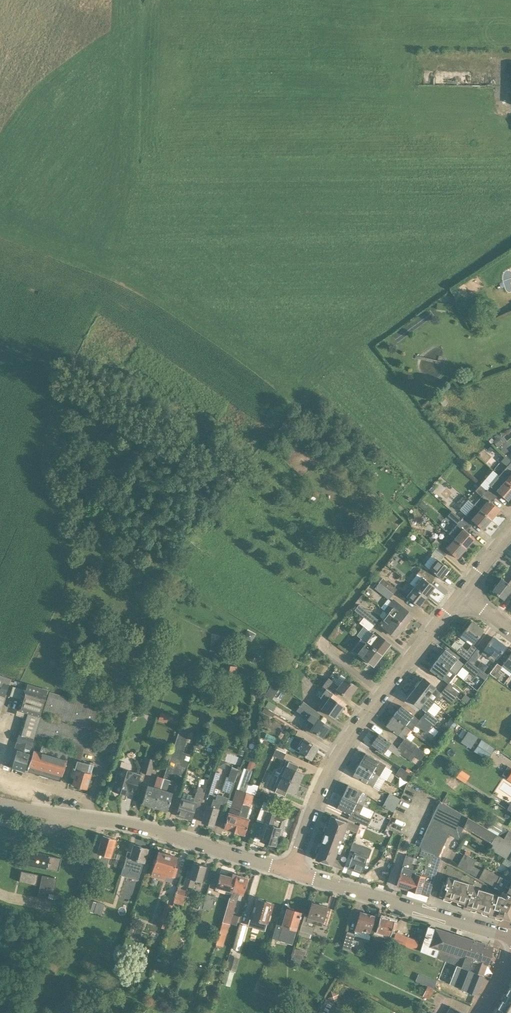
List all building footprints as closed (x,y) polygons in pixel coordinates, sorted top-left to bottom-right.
[(453,290),(455,297),(462,295),(460,287),(453,290)] [(498,447),(503,443),(499,438),(494,441),(498,447)] [(499,476),(510,487),(510,462),(499,476)] [(510,496),(510,487),(499,476),(493,471),(480,486),(486,491),(495,499),(499,493),(507,501),(510,496)] [(491,519),(499,509),(491,502),(495,499),(486,491),(482,495),(488,500),(479,509),(491,519)] [(421,501),(416,506),(422,511),(426,506),(421,501)] [(479,509),(474,505),(461,519),(470,527),(474,522),(482,529),(491,519),(479,509)] [(451,511),(447,515),(458,525),(462,529),(454,538),(466,548),(474,538),(466,531),(470,527),(461,519),(451,511)] [(456,558),(466,548),(454,538),(449,534),(444,539),(449,544),(445,548),(434,540),(431,544),(444,556),(448,551),(456,558)] [(449,569),(439,561),(432,555),(424,565),(421,569),(433,579),(437,575),(441,579),(449,569)] [(426,597),(434,587),(430,584),(433,579),(421,569),(417,574),(421,577),(414,587),(426,597)] [(382,578),(378,583),(392,594),(396,589),(382,578)] [(508,584),(501,579),(492,591),(503,599),(510,589),(510,579),(508,584)] [(388,599),(392,594),(378,583),(374,588),(388,599)] [(419,607),(426,597),(414,587),(406,596),(419,607)] [(404,626),(412,615),(392,600),(384,609),(386,611),(404,626)] [(363,610),(360,608),(359,610),(359,609),(357,612),(363,617),(374,625),(378,620),(364,609),(363,610)] [(395,636),(404,626),(386,611),(382,612),(380,615),(380,617),(382,619),(379,623),(395,636)] [(357,635),(360,638),(381,655),(389,644),(373,631),(372,633),(369,631),(374,625),(363,617),(359,623),(364,627),(357,635)] [(482,629),(471,622),(466,628),(465,628),(461,634),(473,643),(483,630),(482,629)] [(373,665),(381,655),(360,638),(350,652),(355,656),(357,653),(373,665)] [(496,658),(504,646),(492,638),(484,649),(482,651),(481,653),(493,662),(496,658)] [(467,661),(477,648),(472,644),(467,651),(461,646),(456,652),(467,661)] [(477,669),(478,667),(474,663),(481,653),(482,651),(478,647),(477,648),(467,661),(477,669)] [(464,665),(445,650),(437,660),(455,675),(456,674),(454,673),(458,668),(460,670),(462,667),(475,677),(480,671),(477,669),(467,661),(464,665)] [(503,664),(510,670),(510,653),(503,664)] [(429,670),(448,684),(449,683),(455,675),(437,660),(429,670)] [(497,679),(501,674),(498,672),(502,667),(497,663),(489,673),(497,679)] [(237,677),(238,667),(226,666),(225,675),(237,677)] [(0,675),(0,696),(4,697),(11,679),(0,675)] [(356,687),(345,677),(338,686),(328,678),(322,686),(330,692),(334,687),(347,698),(356,687)] [(440,693),(434,688),(435,687),(423,678),(415,688),(433,703),(433,702),(437,697),(440,699),(443,696),(451,702),(456,697),(444,688),(440,693)] [(266,696),(281,702),(287,688),(272,681),(266,696)] [(460,691),(449,683),(448,684),(444,688),(456,697),(460,691)] [(23,689),(13,687),(13,686),(9,696),(20,699),(23,689)] [(24,770),(40,716),(47,692),(27,686),(20,710),(26,712),(19,735),(17,741),(26,744),(24,752),(17,750),(12,767),(24,770)] [(428,709),(433,703),(415,688),(407,698),(419,707),(424,711),(427,708),(428,709)] [(101,700),(75,691),(75,693),(70,692),(68,698),(49,692),(42,715),(92,730),(101,700)] [(334,717),(342,706),(329,697),(321,708),(334,717)] [(322,738),(328,729),(329,727),(320,721),(323,716),(302,701),(295,710),(309,720),(305,726),(322,738)] [(419,720),(401,706),(393,716),(411,730),(417,723),(428,732),(433,725),(422,716),(419,720)] [(433,725),(438,719),(427,710),(422,716),(433,725)] [(167,723),(169,714),(161,712),(158,720),(167,723)] [(37,729),(34,738),(78,751),(83,752),(89,730),(41,716),(37,729)] [(397,734),(404,739),(404,738),(411,730),(393,716),(385,726),(389,729),(397,735),(397,734)] [(451,717),(440,730),(444,733),(455,720),(451,717)] [(468,730),(462,741),(472,747),(479,736),(468,730)] [(157,808),(180,731),(179,731),(163,778),(157,776),(154,786),(147,785),(142,803),(157,808)] [(183,778),(191,755),(182,752),(188,734),(180,731),(157,808),(167,811),(172,792),(166,790),(168,783),(172,784),(173,781),(174,776),(183,778)] [(397,748),(391,743),(379,734),(371,744),(383,753),(387,748),(398,757),(400,753),(411,761),(415,755),(400,744),(397,748)] [(317,747),(303,738),(300,744),(292,739),(287,748),(294,752),(295,750),(298,751),(298,752),(310,759),(317,747)] [(416,747),(404,738),(404,739),(400,744),(415,755),(417,753),(414,750),(416,747)] [(495,748),(481,739),(473,751),(487,760),(495,748)] [(68,753),(42,745),(40,752),(33,751),(27,771),(60,781),(61,777),(67,760),(66,760),(68,753)] [(283,760),(285,753),(275,749),(272,755),(283,760)] [(379,776),(385,765),(365,753),(358,765),(379,776)] [(227,762),(240,764),(242,758),(228,756),(227,762)] [(150,775),(155,760),(145,758),(141,772),(150,775)] [(83,762),(80,762),(77,761),(75,768),(73,767),(70,777),(75,779),(73,785),(86,789),(91,773),(93,765),(83,762)] [(299,781),(302,774),(296,771),(298,765),(286,761),(280,773),(299,781)] [(253,771),(255,764),(249,762),(247,768),(253,771)] [(372,787),(379,776),(358,765),(352,775),(372,787)] [(236,832),(248,793),(254,772),(244,768),(237,790),(231,808),(230,808),(229,812),(228,812),(223,828),(236,832)] [(230,795),(239,771),(232,768),(223,792),(230,795)] [(409,782),(413,776),(401,768),(397,774),(409,782)] [(466,782),(470,775),(459,769),(455,776),(466,782)] [(133,773),(134,772),(127,770),(126,773),(118,770),(112,790),(113,791),(114,793),(119,794),(121,793),(127,795),(128,792),(134,794),(140,775),(133,773)] [(221,773),(211,770),(205,793),(212,795),(217,780),(219,780),(221,773)] [(293,793),(299,781),(280,773),(273,789),(284,796),(287,790),(293,793)] [(363,805),(368,795),(361,792),(361,791),(348,785),(343,795),(363,805)] [(199,809),(205,789),(198,787),(197,787),(195,793),(190,792),(189,799),(179,796),(174,813),(191,818),(195,808),(199,809)] [(244,835),(249,819),(248,818),(249,814),(248,813),(254,795),(248,793),(236,832),(244,835)] [(226,804),(228,798),(226,797),(217,794),(215,800),(213,799),(211,806),(207,805),(202,822),(213,825),(218,808),(220,802),(226,804)] [(398,804),(401,800),(390,794),(387,799),(398,804)] [(362,806),(363,805),(343,795),(337,808),(350,814),(349,817),(369,827),(371,821),(357,814),(361,805),(362,806)] [(390,820),(398,804),(387,799),(383,807),(391,811),(387,818),(390,820)] [(256,820),(262,823),(257,840),(274,845),(277,837),(282,838),(287,818),(268,812),(271,804),(263,801),(256,820)] [(459,840),(464,828),(460,822),(463,815),(440,802),(420,846),(422,847),(439,857),(449,836),(459,840)] [(357,832),(359,826),(347,822),(348,822),(331,816),(328,823),(345,830),(345,828),(357,832)] [(493,834),(494,833),(470,819),(465,827),(493,845),(490,849),(504,858),(510,862),(510,844),(493,834)] [(342,837),(345,830),(328,823),(325,830),(342,837)] [(494,833),(493,834),(510,844),(510,831),(508,830),(508,831),(499,826),(494,833)] [(340,844),(342,837),(325,830),(323,838),(340,844)] [(109,857),(115,840),(103,836),(98,852),(97,854),(99,854),(96,862),(107,865),(109,857)] [(337,851),(340,844),(323,838),(320,845),(337,851)] [(360,872),(366,857),(359,854),(363,844),(355,840),(350,853),(353,854),(348,868),(360,872)] [(148,849),(133,845),(131,853),(127,852),(126,857),(127,857),(125,865),(132,867),(131,870),(141,872),(148,849)] [(334,858),(337,851),(320,845),(318,852),(334,858)] [(428,896),(437,870),(440,858),(439,857),(422,847),(418,865),(421,866),(413,892),(419,894),(428,896)] [(91,850),(87,862),(96,865),(96,862),(99,854),(97,854),(98,852),(91,850)] [(174,867),(177,857),(158,852),(155,859),(154,859),(153,863),(154,863),(151,874),(173,880),(174,878),(175,878),(177,868),(174,867)] [(343,870),(345,864),(334,859),(334,858),(318,852),(315,859),(331,866),(331,865),(343,870)] [(22,865),(23,865),(31,866),(46,869),(58,871),(61,858),(48,856),(32,853),(32,854),(25,853),(22,865)] [(124,862),(125,857),(117,854),(116,860),(124,862)] [(457,866),(479,879),(510,894),(510,876),(508,874),(505,879),(499,876),(484,868),(482,871),(472,866),(475,860),(464,854),(457,866)] [(413,892),(421,866),(418,865),(412,863),(413,857),(406,855),(400,873),(398,873),(397,878),(398,878),(396,886),(408,890),(407,891),(413,892)] [(201,882),(205,866),(194,863),(191,872),(188,871),(184,885),(193,888),(195,880),(201,882)] [(479,879),(457,866),(457,867),(478,878),(494,887),(502,892),(500,896),(499,895),(499,896),(497,904),(510,911),(510,894),(479,879)] [(38,875),(20,872),(18,882),(35,886),(38,875)] [(231,877),(219,874),(215,887),(214,889),(230,894),(236,875),(232,874),(231,877)] [(37,897),(51,900),(56,878),(41,875),(37,897)] [(239,876),(236,875),(230,894),(215,944),(222,947),(238,893),(243,894),(247,878),(244,877),(239,875),(239,876)] [(467,883),(453,879),(447,877),(446,882),(443,881),(439,895),(443,897),(442,900),(449,902),(451,901),(451,900),(456,902),(457,904),(463,906),(462,908),(468,910),(474,912),(476,911),(476,910),(482,890),(473,887),(473,884),(467,883)] [(100,890),(102,884),(83,878),(82,884),(100,890)] [(183,907),(188,892),(177,889),(173,904),(183,907)] [(493,918),(497,904),(499,896),(497,895),(482,890),(476,910),(481,912),(481,913),(481,914),(493,918)] [(210,914),(215,897),(207,895),(205,901),(202,911),(210,914)] [(85,909),(102,914),(105,903),(88,898),(85,909)] [(202,911),(205,901),(198,899),(195,909),(202,911)] [(266,922),(271,903),(256,899),(250,918),(251,919),(250,921),(257,923),(258,919),(266,922)] [(321,926),(322,922),(327,907),(312,903),(307,917),(306,921),(309,922),(321,926)] [(165,930),(172,906),(166,904),(158,928),(165,930)] [(497,904),(493,918),(500,920),(502,919),(502,918),(507,919),(507,916),(508,916),(510,916),(510,911),(497,904)] [(291,943),(300,913),(287,909),(284,918),(278,916),(272,937),(291,943)] [(369,932),(374,916),(360,912),(355,930),(361,932),(361,929),(369,932)] [(313,936),(315,929),(308,927),(309,922),(306,921),(307,917),(305,916),(300,932),(313,936)] [(401,935),(396,933),(394,930),(396,923),(394,922),(380,917),(375,931),(390,935),(394,937),(393,941),(404,945),(407,936),(401,934),(401,935)] [(246,924),(238,922),(232,949),(240,951),(246,924)] [(492,947),(435,928),(434,928),(434,927),(429,925),(428,926),(427,926),(418,951),(427,954),(460,967),(467,970),(482,975),(492,947)] [(350,952),(355,933),(347,931),(342,948),(350,952)] [(236,972),(240,959),(230,956),(226,969),(236,972)] [(475,995),(482,975),(467,970),(466,975),(459,973),(456,981),(462,984),(460,988),(475,995)] [(231,987),(234,973),(225,971),(222,985),(231,987)] [(427,986),(433,989),(436,981),(418,974),(415,981),(427,986)] [(510,987),(509,988),(509,989),(504,996),(501,1002),(497,1010),(495,1012),(510,1012),(510,985),(510,987)] [(429,999),(433,989),(427,986),(422,996),(429,999)] [(336,1005),(326,999),(318,1012),(332,1012),(336,1005)]
